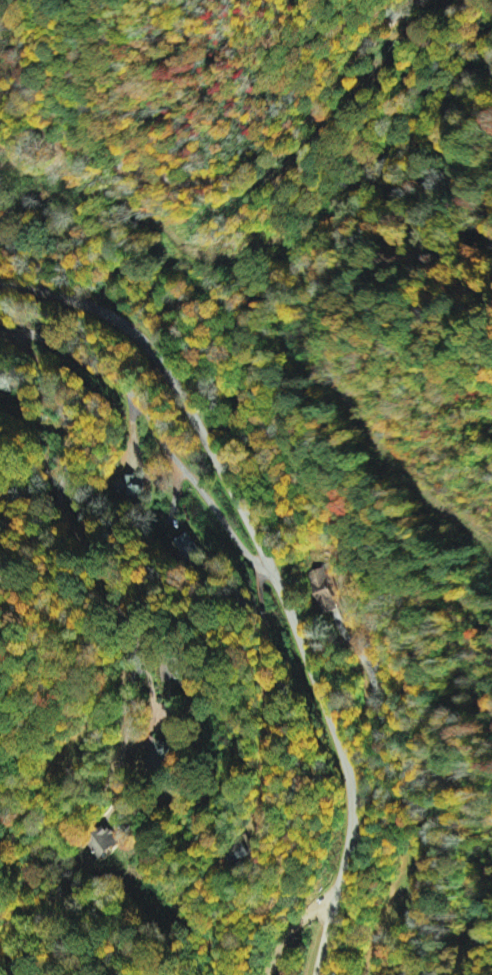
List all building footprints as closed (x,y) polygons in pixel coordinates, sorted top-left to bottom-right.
[(117,496),(145,497),(145,477),(118,476),(117,496)] [(337,610),(324,569),(308,574),(321,615),(337,610)] [(90,845),(106,859),(125,837),(109,823),(90,845)]
